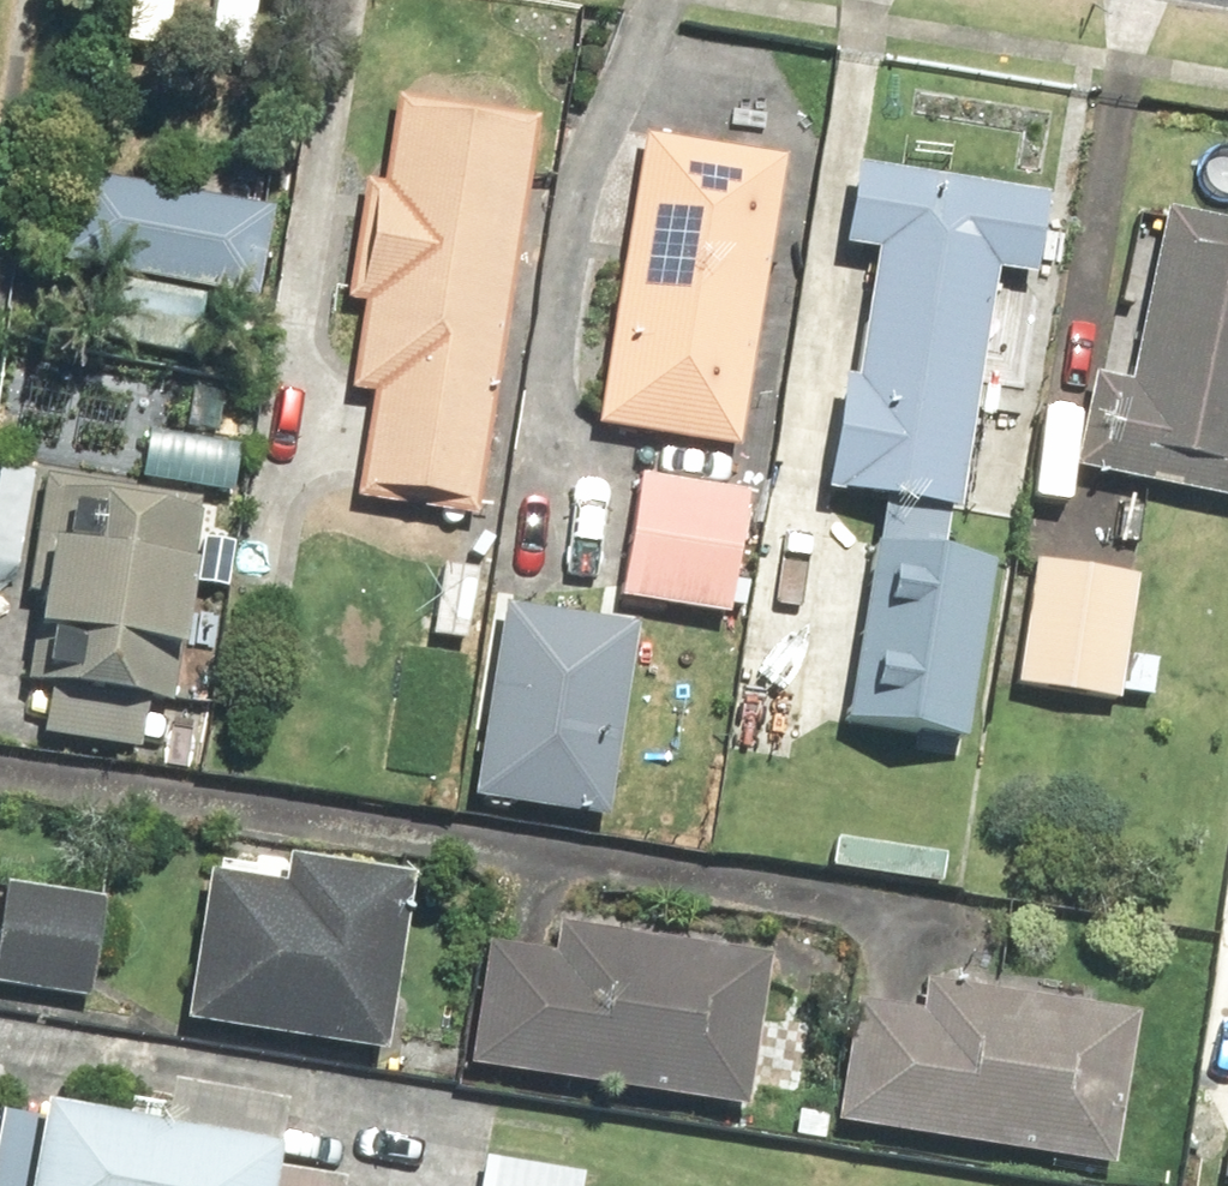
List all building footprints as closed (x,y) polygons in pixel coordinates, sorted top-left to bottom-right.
[(372,178),(357,176),(336,308),(350,310),(336,398),(360,402),(345,487),(468,507),(533,116),(386,91),(372,178)] [(775,161),(634,135),(581,427),(722,452),(775,161)] [(834,246),(859,248),(845,374),(827,372),(813,493),(948,508),(974,287),(1013,292),(1024,190),(843,169),(834,246)] [(258,203),(61,177),(49,268),(245,294),(258,203)] [(1150,207),(1118,379),(1084,372),(1065,469),(1227,500),(1227,221),(1150,207)] [(191,296),(95,281),(85,345),(182,360),(191,296)] [(121,702),(181,707),(192,594),(213,596),(218,549),(197,547),(203,482),(32,466),(16,631),(22,632),(17,680),(30,682),(25,736),(117,745),(121,702)] [(735,485),(624,472),(609,602),(720,615),(735,485)] [(959,743),(981,559),(872,546),(850,730),(959,743)] [(1114,656),(1123,568),(1021,557),(1007,688),(1139,702),(1144,659),(1114,656)] [(470,569),(432,566),(425,637),(463,641),(470,569)] [(503,603),(471,792),(599,813),(631,624),(503,603)] [(176,1023),(377,1054),(404,877),(279,857),(275,883),(200,871),(176,1023)] [(0,885),(0,987),(82,1000),(97,900),(0,885)] [(463,1066),(738,1109),(762,957),(552,925),(547,954),(482,944),(463,1066)] [(829,1124),(1105,1167),(1128,1015),(918,983),(913,1013),(848,1002),(829,1124)] [(28,1108),(26,1119),(0,1115),(0,1185),(335,1185),(336,1179),(260,1166),(271,1106),(153,1086),(150,1106),(122,1102),(119,1123),(28,1108)] [(578,1176),(479,1159),(474,1185),(576,1185),(578,1176)]
